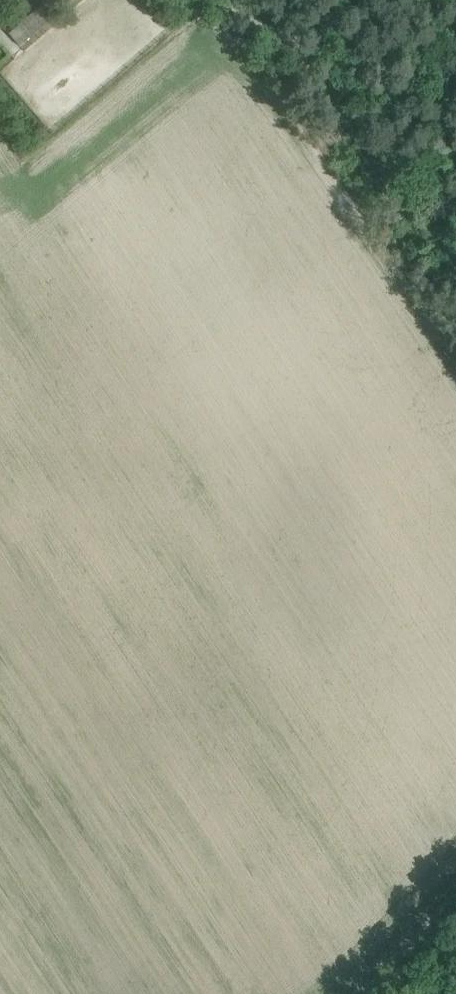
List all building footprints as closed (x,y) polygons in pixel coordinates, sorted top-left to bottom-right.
[(21,47),(68,7),(62,0),(42,0),(7,30),(21,47)]
